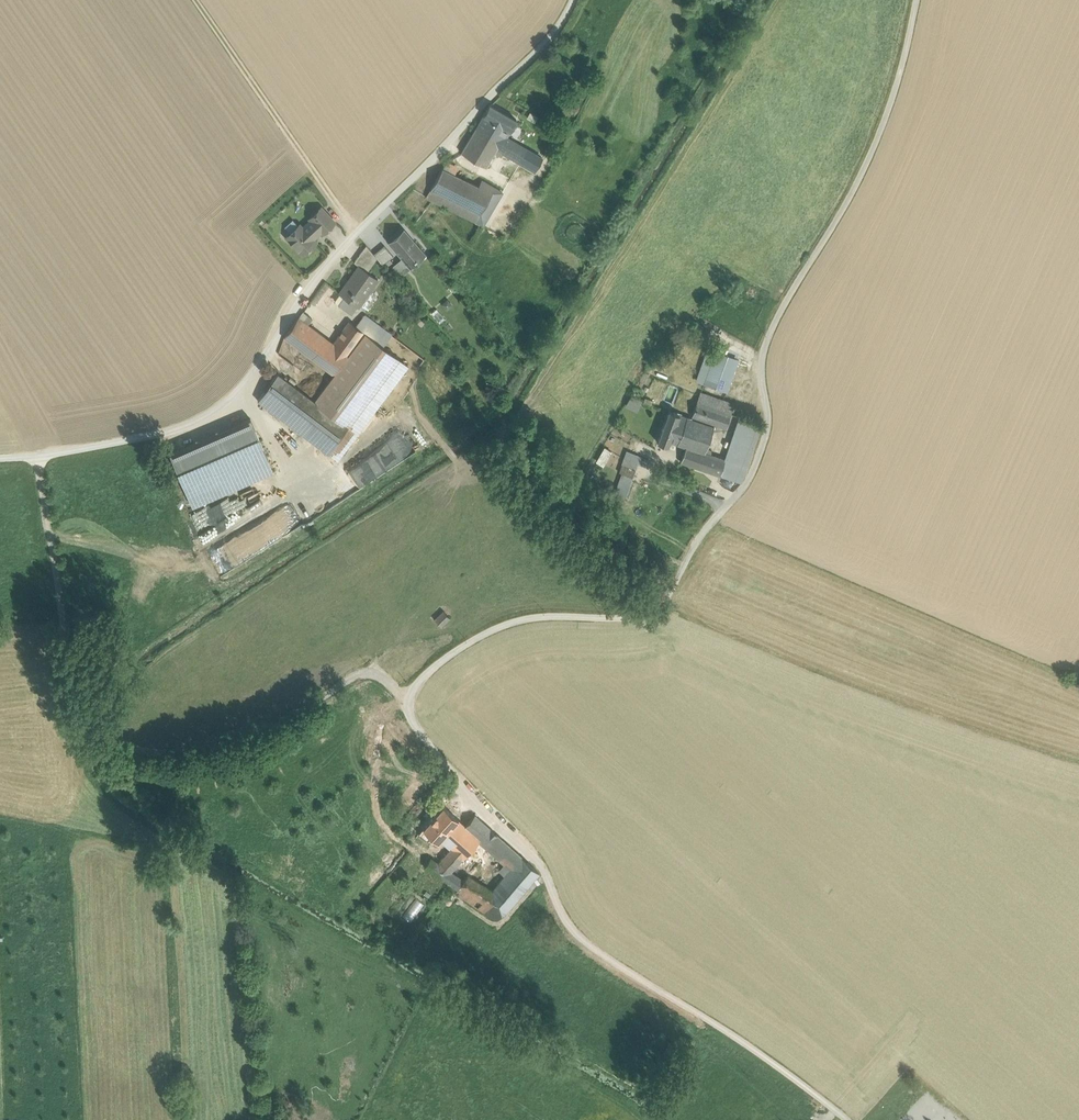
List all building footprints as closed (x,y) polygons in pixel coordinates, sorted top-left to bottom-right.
[(483,116),(508,130),(510,131),(517,120),(490,104),(483,116)] [(508,130),(483,116),(468,140),(493,153),(497,147),(504,135),(508,130)] [(542,158),(504,135),(497,147),(535,170),(542,158)] [(493,153),(468,140),(461,153),(486,166),(493,153)] [(446,163),(442,169),(452,174),(456,167),(446,163)] [(452,174),(442,169),(431,189),(479,212),(480,213),(488,199),(492,193),(478,186),(452,174)] [(482,180),(478,186),(492,193),(495,188),(482,180)] [(502,193),(495,188),(492,193),(488,199),(496,204),(502,193)] [(475,222),(479,212),(431,189),(426,197),(475,222)] [(483,226),(496,204),(488,199),(480,213),(479,212),(475,222),(483,226)] [(311,220),(321,230),(323,232),(335,222),(321,207),(310,218),(311,220)] [(290,233),(299,224),(295,219),(285,228),(290,233)] [(303,228),(299,224),(290,233),(289,239),(290,243),(294,247),(296,247),(303,254),(316,242),(313,239),(313,237),(316,233),(318,234),(321,230),(311,220),(303,228)] [(406,230),(390,244),(402,259),(408,265),(424,251),(406,230)] [(354,262),(359,265),(367,271),(377,258),(373,253),(366,245),(354,262)] [(384,245),(373,253),(377,258),(383,264),(393,255),(384,245)] [(408,265),(402,259),(393,266),(401,276),(410,268),(408,265)] [(367,271),(359,265),(339,293),(344,296),(339,304),(351,313),(357,306),(358,307),(377,279),(367,271)] [(447,301),(443,305),(448,310),(452,306),(447,301)] [(437,310),(432,314),(439,323),(444,320),(437,310)] [(302,312),(298,317),(304,322),(308,316),(302,312)] [(365,315),(356,326),(364,333),(383,346),(392,334),(365,315)] [(333,375),(348,355),(333,343),(304,322),(298,317),(284,337),(333,375)] [(333,343),(348,355),(364,333),(356,326),(349,321),(333,343)] [(333,375),(315,401),(348,426),(399,358),(383,346),(364,333),(348,355),(333,375)] [(738,361),(716,352),(705,383),(727,391),(738,361)] [(399,358),(348,426),(329,453),(337,459),(409,365),(399,358)] [(315,401),(278,373),(258,400),(329,453),(348,426),(315,401)] [(693,415),(729,427),(737,402),(701,390),(693,415)] [(639,411),(644,400),(632,395),(627,406),(639,411)] [(714,426),(680,414),(670,441),(686,447),(681,461),(719,474),(724,459),(705,453),(714,426)] [(724,459),(719,474),(741,482),(761,424),(739,416),(724,459)] [(251,418),(170,453),(193,505),(273,470),(251,418)] [(605,465),(611,449),(603,446),(598,462),(605,465)] [(640,465),(640,453),(625,452),(625,464),(640,465)] [(217,573),(273,544),(262,522),(206,552),(217,573)] [(442,626),(452,617),(446,610),(436,618),(442,626)] [(446,803),(423,826),(440,841),(443,838),(461,818),(446,803)] [(481,838),(466,824),(461,818),(443,838),(452,846),(439,861),(432,857),(425,867),(458,889),(465,878),(453,870),(481,838)] [(493,889),(468,873),(465,878),(458,889),(455,893),(498,921),(540,871),(500,834),(488,847),(510,867),(493,889)]
